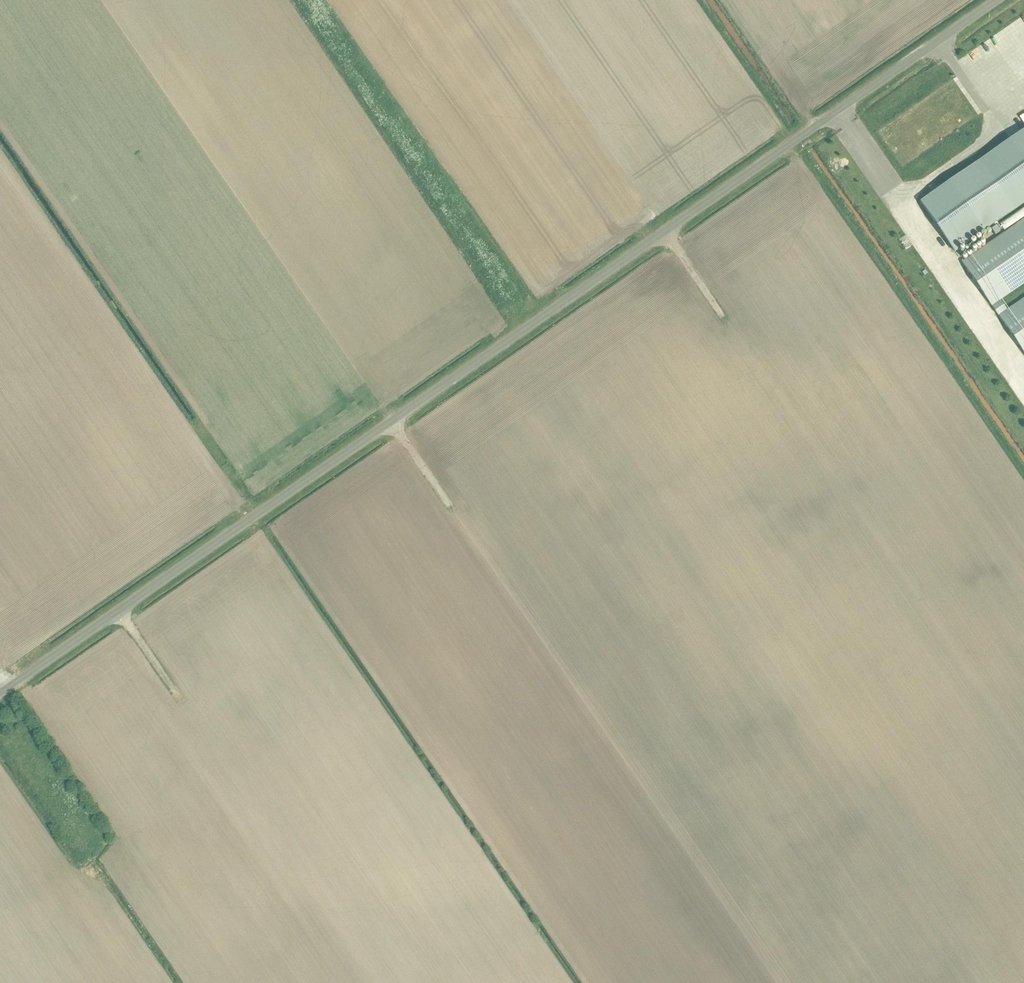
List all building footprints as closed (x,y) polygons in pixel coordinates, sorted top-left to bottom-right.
[(927,90),(888,116),(896,127),(911,118),(917,127),(920,125),(928,137),(968,110),(960,98),(932,117),(926,108),(934,102),(927,90)] [(920,202),(955,252),(1023,204),(1023,131),(920,202)] [(963,263),(1023,353),(1023,300),(1008,312),(1000,300),(1023,283),(1023,221),(963,263)]
